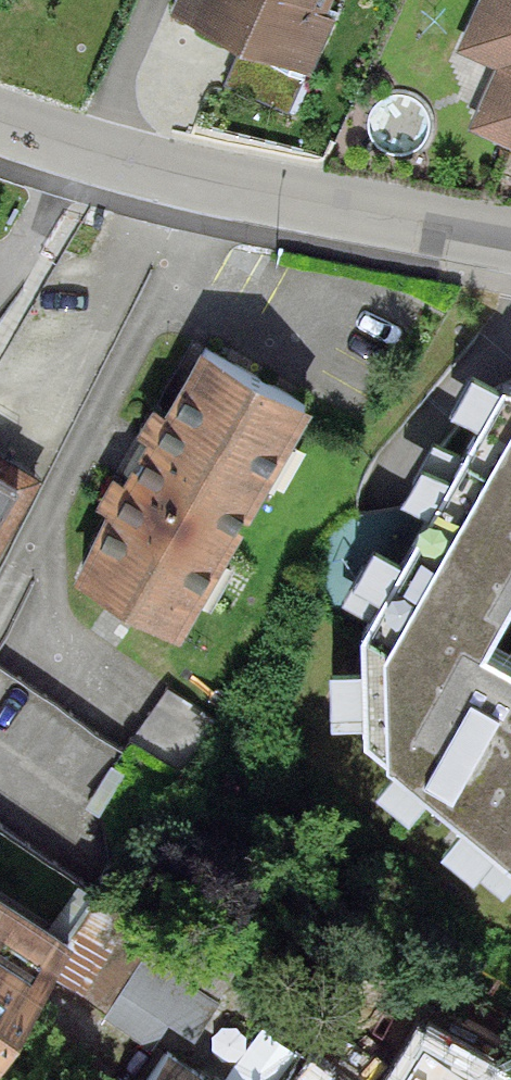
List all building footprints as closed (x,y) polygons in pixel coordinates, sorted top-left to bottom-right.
[(182,17),(298,63),(323,0),(188,0),(182,17)] [(460,46),(506,65),(480,129),(510,142),(510,0),(479,0),(460,46)] [(195,342),(70,569),(176,627),(301,400),(195,342)] [(506,382),(421,506),(371,621),(370,740),(510,857),(510,382),(506,382)] [(37,470),(0,448),(0,538),(37,470)] [(70,927),(0,883),(0,1039),(70,927)] [(112,1007),(164,1034),(176,1012),(204,1027),(228,981),(148,939),(112,1007)] [(405,1016),(368,1079),(505,1079),(405,1016)] [(138,1079),(218,1079),(163,1043),(138,1079)] [(288,1054),(263,1079),(313,1079),(288,1054)]
